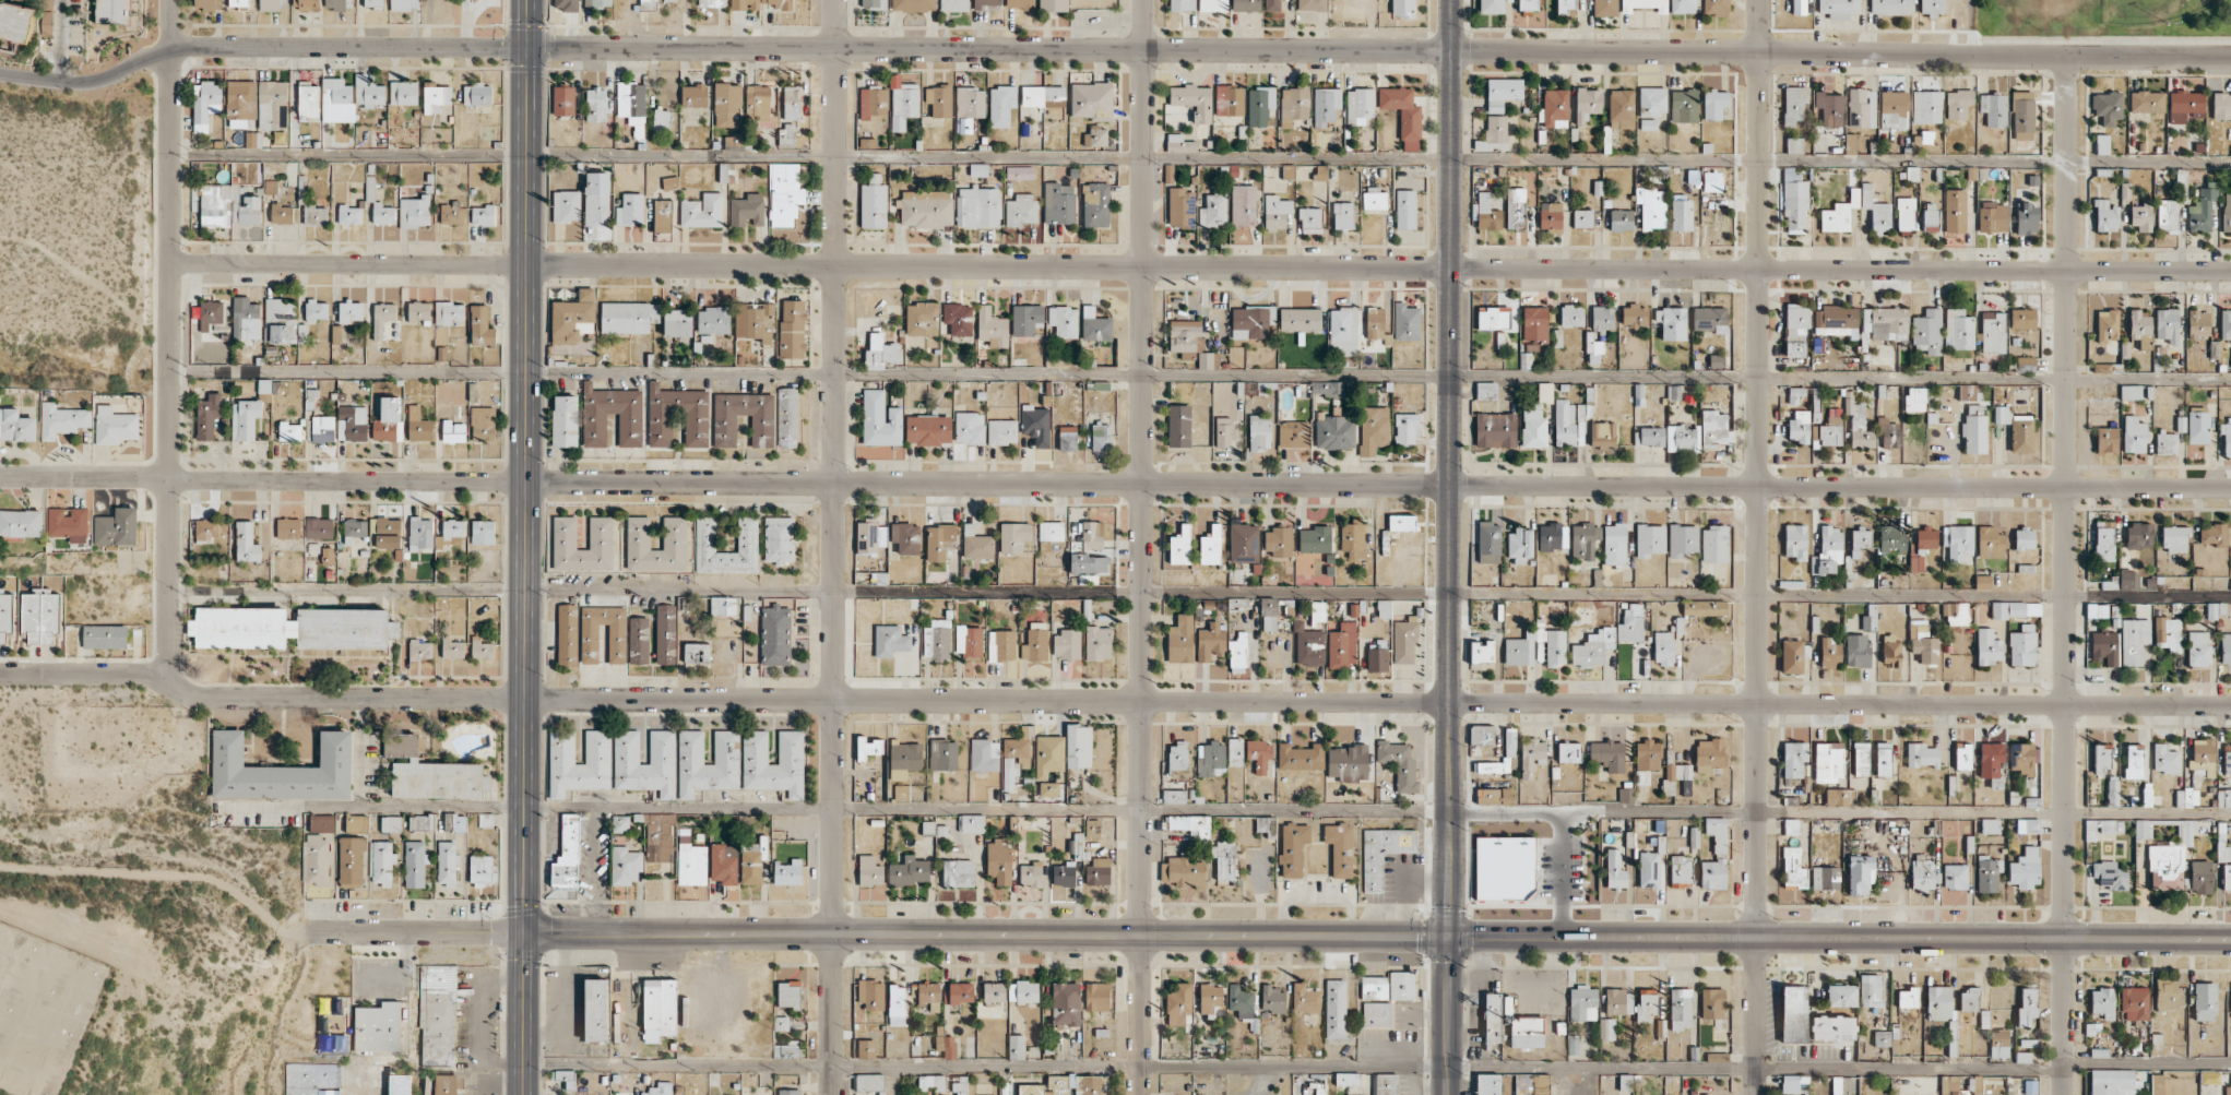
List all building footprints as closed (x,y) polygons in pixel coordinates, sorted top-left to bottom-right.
[(131,23),(131,0),(96,0),(96,22),(131,23)] [(195,9),(221,8),(221,0),(194,0),(195,9)] [(287,10),(287,0),(259,0),(259,10),(287,10)] [(293,10),(320,10),(320,0),(293,0),(293,10)] [(325,9),(352,9),(351,0),(325,0),(325,9)] [(418,10),(418,0),(390,0),(390,10),(418,10)] [(554,10),(578,10),(578,0),(554,0),(554,10)] [(640,9),(657,9),(657,0),(640,0),(640,9)] [(759,10),(759,0),(731,0),(731,10),(759,10)] [(767,8),(792,8),(792,0),(767,0),(767,8)] [(861,8),(886,9),(886,0),(861,0),(861,8)] [(935,11),(936,0),(891,0),(891,11),(935,11)] [(940,11),(969,11),(969,0),(940,0),(940,11)] [(1000,10),(1000,0),(974,0),(973,9),(1000,10)] [(1006,8),(1034,9),(1034,0),(1006,0),(1006,8)] [(1068,11),(1068,0),(1039,0),(1039,11),(1068,11)] [(1171,11),(1196,11),(1195,0),(1170,0),(1171,11)] [(1199,11),(1228,12),(1228,0),(1199,0),(1199,11)] [(1260,11),(1260,0),(1232,0),(1232,11),(1260,11)] [(1265,11),(1280,11),(1280,1),(1284,1),(1284,0),(1265,0),(1265,11)] [(1297,10),(1326,11),(1326,0),(1297,0),(1297,10)] [(1390,17),(1414,17),(1414,0),(1391,0),(1390,17)] [(1504,0),(1479,0),(1479,13),(1504,14),(1504,0)] [(1518,11),(1538,10),(1538,0),(1518,0),(1518,11)] [(1575,15),(1575,0),(1557,0),(1556,15),(1575,15)] [(1617,0),(1593,0),(1593,16),(1617,16),(1617,0)] [(1632,13),(1632,7),(1657,7),(1656,13),(1667,14),(1667,0),(1622,0),(1622,13),(1632,13)] [(1696,13),(1696,0),(1670,0),(1670,13),(1696,13)] [(1703,15),(1728,15),(1729,0),(1703,0),(1703,15)] [(1806,0),(1792,0),(1792,14),(1806,14),(1806,0)] [(1829,12),(1829,20),(1850,19),(1850,14),(1859,14),(1859,0),(1818,0),(1819,13),(1829,12)] [(1913,14),(1913,0),(1870,0),(1870,15),(1913,14)] [(1920,15),(1944,15),(1944,0),(1920,0),(1920,15)] [(0,2),(0,37),(28,43),(34,8),(0,2)] [(385,83),(367,84),(367,73),(355,74),(356,107),(385,107),(385,83)] [(322,121),(354,121),(354,85),(344,85),(344,78),(322,78),(322,121)] [(1503,113),(1503,99),(1522,99),(1522,79),(1487,78),(1487,106),(1489,106),(1489,113),(1503,113)] [(247,128),(247,119),(256,119),(256,80),(227,81),(228,128),(247,128)] [(288,81),(259,80),(258,129),(287,130),(288,81)] [(418,81),(390,81),(390,105),(418,105),(418,81)] [(222,83),(194,82),(193,133),(208,133),(208,112),(221,113),(222,83)] [(424,113),(443,113),(443,104),(452,104),(452,86),(435,86),(435,82),(423,82),(424,113)] [(1071,82),(1071,116),(1102,116),(1102,120),(1112,120),(1113,83),(1071,82)] [(298,116),(318,116),(319,83),(299,83),(298,116)] [(617,116),(628,116),(628,126),(645,126),(645,83),(617,83),(617,116)] [(464,105),(492,105),(492,84),(464,84),(464,105)] [(741,84),(715,84),(715,128),(741,127),(741,84)] [(681,107),(707,107),(707,85),(681,85),(681,107)] [(772,86),(747,85),(746,126),(771,126),(772,86)] [(919,117),(919,85),(892,85),(891,131),(905,131),(905,117),(919,117)] [(1170,87),(1169,105),(1194,105),(1194,123),(1210,124),(1211,86),(1185,85),(1185,87),(1170,87)] [(575,115),(575,86),(553,86),(554,116),(575,115)] [(783,86),(784,120),(801,120),(800,86),(783,86)] [(951,118),(951,86),(925,86),(925,103),(932,103),(932,117),(951,118)] [(1065,86),(1022,86),(1021,107),(1065,107),(1065,86)] [(1215,115),(1243,115),(1244,86),(1216,86),(1215,115)] [(860,87),(860,120),(870,120),(870,115),(887,114),(886,87),(860,87)] [(990,87),(990,127),(1009,127),(1010,107),(1016,107),(1017,87),(990,87)] [(1280,119),(1308,119),(1309,88),(1281,87),(1280,119)] [(1378,87),(1378,109),(1400,109),(1400,141),(1403,141),(1403,151),(1419,151),(1420,105),(1412,105),(1412,88),(1378,87)] [(1666,88),(1639,87),(1639,115),(1666,116),(1666,88)] [(1806,87),(1784,87),(1784,126),(1796,127),(1796,120),(1806,120),(1806,87)] [(586,121),(606,122),(607,89),(587,88),(586,121)] [(956,117),(985,118),(985,89),(957,88),(956,117)] [(1248,126),(1267,127),(1267,108),(1275,108),(1275,88),(1249,88),(1248,126)] [(1335,121),(1334,109),(1341,109),(1340,88),(1313,89),(1315,128),(1326,128),(1326,122),(1335,121)] [(1373,89),(1347,89),(1346,125),(1365,125),(1365,117),(1372,118),(1373,89)] [(1601,113),(1601,89),(1575,89),(1576,125),(1588,124),(1588,113),(1601,113)] [(1671,89),(1670,122),(1697,123),(1698,90),(1671,89)] [(1875,127),(1875,90),(1849,89),(1848,127),(1875,127)] [(1568,90),(1543,90),(1543,127),(1568,128),(1568,90)] [(1633,128),(1634,90),(1609,90),(1609,128),(1633,128)] [(1881,130),(1907,129),(1906,90),(1880,91),(1881,130)] [(1947,119),(1967,119),(1967,105),(1973,105),(1973,90),(1946,90),(1947,119)] [(1703,119),(1721,119),(1722,107),(1728,107),(1728,91),(1704,91),(1703,119)] [(1941,123),(1942,91),(1912,91),(1912,122),(1941,123)] [(2033,140),(2034,91),(2013,91),(2012,139),(2033,140)] [(2164,112),(2164,91),(2130,91),(2130,112),(2164,112)] [(2169,92),(2170,124),(2192,123),(2191,118),(2204,118),(2203,91),(2169,92)] [(1822,108),(1822,126),(1842,127),(1844,94),(1815,93),(1814,107),(1822,108)] [(2092,94),(2092,115),(2101,115),(2102,126),(2114,126),(2114,119),(2122,119),(2121,93),(2092,94)] [(2212,93),(2212,118),(2230,118),(2230,94),(2212,93)] [(1979,112),(1985,112),(1986,127),(2007,127),(2006,94),(1979,95),(1979,112)] [(670,132),(671,111),(654,110),(653,131),(670,132)] [(1507,115),(1486,115),(1485,140),(1474,140),(1474,150),(1506,151),(1507,115)] [(1655,130),(1655,119),(1640,119),(1640,130),(1655,130)] [(779,125),(778,147),(794,147),(795,125),(779,125)] [(1107,147),(1107,125),(1090,125),(1090,133),(1084,133),(1084,146),(1107,147)] [(246,147),(260,147),(261,133),(246,132),(246,147)] [(1183,134),(1167,134),(1167,151),(1196,152),(1197,143),(1183,143),(1183,134)] [(1845,154),(1856,154),(1856,134),(1846,134),(1845,154)] [(2096,153),(2108,153),(2108,135),(2096,135),(2096,153)] [(1786,153),(1803,153),(1803,138),(1787,137),(1786,153)] [(796,227),(796,204),(804,204),(805,188),(799,188),(799,164),(771,163),(769,226),(796,227)] [(1294,179),(1294,164),(1283,165),(1283,179),(1294,179)] [(1328,165),(1315,165),(1314,180),(1327,180),(1328,165)] [(1807,177),(1795,177),(1795,167),(1783,167),(1783,217),(1787,217),(1786,234),(1806,234),(1807,177)] [(2186,201),(2187,169),(2177,169),(2176,201),(2186,201)] [(1703,191),(1722,191),(1722,172),(1703,171),(1703,191)] [(585,226),(609,226),(609,172),(585,172),(585,226)] [(862,184),(861,227),(886,228),(887,184),(881,184),(881,173),(868,173),(868,184),(862,184)] [(679,188),(679,177),(663,177),(663,189),(679,188)] [(2188,232),(2211,232),(2211,200),(2217,200),(2217,182),(2208,182),(2208,187),(2197,188),(2197,206),(2188,206),(2188,232)] [(1044,223),(1074,223),(1074,183),(1044,183),(1044,223)] [(1083,227),(1109,227),(1110,183),(1084,183),(1083,227)] [(1861,208),(1872,209),(1872,233),(1890,233),(1891,203),(1872,203),(1872,183),(1861,183),(1861,208)] [(200,184),(201,227),(230,227),(230,223),(262,223),(262,196),(245,196),(245,184),(200,184)] [(1232,227),(1256,226),(1255,185),(1231,185),(1232,227)] [(1000,187),(971,187),(971,188),(957,189),(957,227),(1000,227),(1000,187)] [(1195,227),(1194,194),(1185,194),(1185,187),(1168,187),(1169,227),(1195,227)] [(1199,208),(1199,225),(1225,226),(1226,187),(1214,187),(1213,194),(1206,194),(1206,208),(1199,208)] [(1506,228),(1525,229),(1526,188),(1507,187),(1506,228)] [(1820,231),(1850,232),(1850,208),(1859,208),(1859,187),(1850,187),(1849,203),(1834,202),(1833,210),(1821,210),(1820,231)] [(1641,229),(1665,229),(1665,189),(1635,189),(1635,203),(1641,203),(1641,229)] [(1966,190),(1945,189),(1944,232),(1965,232),(1966,190)] [(899,226),(952,227),(953,192),(900,190),(899,226)] [(1416,229),(1416,190),(1396,190),(1396,229),(1416,229)] [(580,191),(553,191),(553,221),(580,222),(580,191)] [(681,227),(723,226),(722,192),(702,193),(702,199),(680,200),(681,227)] [(1363,210),(1387,209),(1386,192),(1362,193),(1363,210)] [(1501,229),(1502,210),(1490,209),(1490,192),(1478,192),(1477,203),(1472,203),(1471,220),(1477,220),(1477,229),(1501,229)] [(643,193),(623,193),(623,206),(616,206),(616,225),(643,225),(643,193)] [(730,199),(730,226),(745,226),(745,218),(753,218),(753,225),(763,225),(763,193),(746,193),(746,199),(730,199)] [(1037,225),(1036,193),(1015,193),(1015,200),(1006,200),(1006,225),(1037,225)] [(2223,193),(2222,231),(2230,231),(2230,194),(2223,193)] [(400,198),(400,227),(430,228),(430,194),(420,194),(420,199),(400,198)] [(1292,213),(1292,200),(1279,199),(1279,194),(1265,194),(1264,230),(1286,230),(1286,213),(1292,213)] [(1671,231),(1692,231),(1692,196),(1672,196),(1671,231)] [(1914,198),(1897,198),(1896,230),(1913,230),(1914,198)] [(2095,231),(2118,232),(2118,207),(2107,207),(2108,199),(2096,198),(2095,231)] [(2158,231),(2178,230),(2177,199),(2157,200),(2158,231)] [(672,200),(654,200),(654,232),(671,232),(672,200)] [(373,224),(395,225),(396,207),(383,206),(383,202),(373,201),(373,224)] [(1354,228),(1353,202),(1333,202),(1334,229),(1354,228)] [(1561,202),(1539,203),(1540,232),(1561,232),(1561,202)] [(271,223),(293,224),(293,206),(280,206),(280,203),(271,203),(271,223)] [(441,224),(463,224),(463,203),(440,203),(441,224)] [(1923,231),(1937,231),(1937,203),(1923,203),(1923,231)] [(1979,232),(2007,232),(2006,203),(1979,203),(1979,232)] [(2016,233),(2036,234),(2038,204),(2017,203),(2016,233)] [(2152,204),(2131,204),(2130,229),(2151,230),(2152,204)] [(472,205),(471,225),(494,225),(495,206),(472,205)] [(328,206),(304,206),(304,225),(328,225),(328,206)] [(363,224),(363,206),(339,206),(339,224),(363,224)] [(1322,233),(1321,208),(1300,208),(1300,233),(1322,233)] [(1573,229),(1593,229),(1593,210),(1573,209),(1573,229)] [(1633,231),(1633,210),(1610,210),(1610,231),(1633,231)] [(552,301),(552,343),(579,344),(579,333),(595,333),(595,288),(578,288),(578,301),(552,301)] [(250,296),(233,296),(233,339),(260,339),(260,304),(249,304),(250,296)] [(282,298),(265,298),(265,342),(295,343),(296,303),(282,303),(282,298)] [(780,358),(804,358),(805,300),(781,300),(780,358)] [(224,323),(223,301),(200,301),(200,332),(211,331),(210,323),(224,323)] [(328,320),(328,301),(306,301),(306,320),(328,320)] [(363,301),(339,301),(339,324),(363,323),(363,301)] [(430,320),(430,302),(408,302),(408,320),(430,320)] [(650,333),(650,323),(660,323),(660,303),(601,302),(601,333),(650,333)] [(1394,340),(1419,341),(1420,308),(1405,307),(1405,302),(1395,302),(1394,340)] [(397,320),(396,303),(373,304),(374,340),(394,339),(394,329),(391,329),(391,320),(397,320)] [(735,337),(761,338),(761,344),(772,344),(773,304),(736,303),(735,337)] [(906,335),(937,335),(937,303),(906,303),(906,335)] [(1805,327),(1809,328),(1809,308),(1796,308),(1796,304),(1785,303),(1785,357),(1804,358),(1805,327)] [(972,336),(972,305),(943,304),(943,324),(951,324),(950,335),(972,336)] [(1008,347),(1008,317),(991,317),(991,305),(978,304),(978,340),(989,340),(989,347),(1008,347)] [(495,345),(495,327),(489,327),(488,305),(471,305),(471,345),(495,345)] [(1012,335),(1034,336),(1034,327),(1043,327),(1043,305),(1012,305),(1012,335)] [(1082,340),(1112,341),(1113,318),(1094,317),(1095,305),(1083,305),(1082,340)] [(1560,306),(1561,327),(1584,326),(1583,305),(1560,306)] [(1647,305),(1622,305),(1622,327),(1647,326),(1647,305)] [(1232,338),(1269,339),(1269,324),(1275,324),(1275,307),(1232,306),(1232,338)] [(1858,339),(1857,306),(1822,307),(1823,330),(1849,329),(1849,340),(1858,339)] [(698,308),(698,334),(730,333),(730,307),(698,308)] [(1077,307),(1049,307),(1048,325),(1055,325),(1055,338),(1077,338),(1077,307)] [(1384,307),(1366,307),(1366,338),(1384,338),(1384,307)] [(1548,344),(1547,307),(1522,307),(1523,351),(1538,350),(1538,344),(1548,344)] [(1591,329),(1613,330),(1614,307),(1592,307),(1591,329)] [(1686,340),(1686,308),(1655,307),(1655,322),(1662,322),(1662,340),(1686,340)] [(1727,307),(1693,307),(1693,331),(1726,332),(1727,307)] [(1321,308),(1280,309),(1280,331),(1321,331),(1321,308)] [(1357,356),(1358,308),(1330,308),(1329,355),(1357,356)] [(1477,329),(1504,329),(1504,309),(1477,308),(1477,329)] [(1908,308),(1862,308),(1862,336),(1871,336),(1871,340),(1907,340),(1908,308)] [(1941,308),(1924,308),(1925,316),(1912,317),(1912,350),(1926,350),(1926,355),(1941,355),(1941,308)] [(1964,309),(1946,308),(1945,348),(1973,348),(1974,317),(1964,316),(1964,309)] [(2011,329),(2035,329),(2035,309),(2011,308),(2011,329)] [(664,336),(692,337),(693,310),(664,309),(664,336)] [(2178,344),(2178,309),(2156,309),(2156,338),(2169,338),(2169,344),(2178,344)] [(2118,310),(2097,310),(2098,341),(2118,341),(2118,310)] [(2149,310),(2130,311),(2130,339),(2140,339),(2140,349),(2150,349),(2149,310)] [(2188,336),(2209,336),(2209,310),(2188,311),(2188,336)] [(2005,352),(2005,312),(1982,312),(1981,352),(2005,352)] [(1202,320),(1170,320),(1170,352),(1202,352),(1202,320)] [(884,370),(884,363),(899,363),(899,343),(883,343),(883,333),(870,332),(870,349),(865,349),(864,369),(884,370)] [(1586,354),(1602,353),(1602,339),(1586,339),(1586,354)] [(2218,359),(2218,341),(2210,341),(2210,358),(2218,359)] [(1198,352),(1198,369),(1220,368),(1219,352),(1198,352)] [(1723,355),(1710,355),(1710,367),(1723,367),(1723,355)] [(2035,371),(2035,357),(2017,357),(2017,371),(2035,371)] [(258,392),(270,392),(270,379),(258,379),(258,392)] [(641,390),(592,390),(592,380),(583,380),(583,446),(607,446),(607,413),(618,413),(619,446),(641,446),(641,390)] [(708,447),(708,390),(659,390),(659,380),(649,380),(649,447),(671,447),(671,428),(685,428),(685,447),(708,447)] [(1344,396),(1344,382),(1312,381),(1311,395),(1344,396)] [(1496,400),(1497,382),(1476,382),(1475,399),(1496,400)] [(1538,402),(1552,402),(1553,383),(1538,383),(1538,402)] [(2141,386),(2120,385),(2120,399),(2141,399),(2141,386)] [(1788,404),(1803,404),(1803,388),(1788,387),(1788,404)] [(1906,412),(1926,411),(1925,387),(1906,388),(1906,412)] [(778,388),(777,447),(797,447),(798,388),(778,388)] [(902,445),(902,407),(886,407),(885,389),(863,389),(863,445),(902,445)] [(197,440),(214,440),(214,417),(221,417),(222,393),(208,393),(208,400),(197,400),(197,440)] [(773,448),(774,394),(714,394),(713,447),(736,447),(737,415),(751,415),(751,447),(773,448)] [(553,395),(552,447),(577,447),(578,396),(553,395)] [(380,420),(373,420),(372,440),(401,441),(402,397),(381,397),(380,420)] [(231,401),(232,440),(255,440),(254,417),(263,417),(262,400),(231,401)] [(56,408),(56,401),(42,401),(41,441),(56,441),(56,433),(77,433),(77,427),(91,427),(92,409),(56,408)] [(1554,446),(1584,446),(1584,401),(1555,401),(1554,446)] [(1874,430),(1865,431),(1864,401),(1845,401),(1845,415),(1850,415),(1851,448),(1875,448),(1874,430)] [(1546,416),(1541,416),(1541,403),(1522,404),(1522,448),(1547,448),(1546,416)] [(139,414),(113,414),(113,405),(96,404),(95,444),(123,445),(123,439),(139,439),(139,414)] [(434,440),(433,420),(420,420),(420,404),(408,405),(409,440),(434,440)] [(1191,405),(1168,405),(1168,447),(1190,447),(1191,405)] [(338,441),(367,441),(366,406),(338,406),(338,441)] [(1995,424),(2011,423),(2011,406),(1994,406),(1995,424)] [(495,441),(495,408),(472,407),(471,440),(495,441)] [(1021,435),(1035,435),(1034,448),(1049,448),(1050,407),(1021,407),(1021,435)] [(1361,456),(1375,456),(1375,445),(1389,445),(1388,407),(1360,407),(1361,456)] [(2208,444),(2209,407),(2188,407),(2187,444),(2208,444)] [(37,417),(20,417),(20,408),(0,408),(0,440),(37,440),(37,417)] [(1809,410),(1793,411),(1794,419),(1788,419),(1788,443),(1809,442),(1809,410)] [(1701,411),(1702,444),(1733,443),(1733,431),(1727,431),(1727,411),(1701,411)] [(955,413),(955,444),(985,443),(984,412),(955,413)] [(1516,447),(1516,413),(1475,414),(1476,447),(1516,447)] [(1395,414),(1395,445),(1414,445),(1414,426),(1419,426),(1419,414),(1395,414)] [(905,444),(939,445),(939,442),(951,442),(951,416),(906,415),(905,444)] [(1270,415),(1249,415),(1250,450),(1271,450),(1270,415)] [(1986,453),(1986,415),(1963,415),(1964,453),(1986,453)] [(2032,415),(2011,416),(2012,453),(2033,452),(2032,415)] [(2146,423),(2137,422),(2137,415),(2123,415),(2122,452),(2146,453),(2146,423)] [(334,416),(312,416),(312,442),(334,442),(334,416)] [(1216,447),(1231,447),(1232,418),(1216,417),(1216,447)] [(1316,448),(1354,449),(1355,417),(1324,417),(1324,420),(1316,420),(1316,448)] [(1880,448),(1899,448),(1899,423),(1888,423),(1888,418),(1881,418),(1880,448)] [(2219,420),(2219,434),(2223,434),(2223,454),(2230,454),(2230,419),(2219,420)] [(1017,420),(988,420),(988,444),(1017,444),(1017,420)] [(443,443),(466,442),(466,421),(443,421),(443,443)] [(1279,447),(1309,447),(1309,421),(1279,422),(1279,447)] [(279,440),(302,441),(302,423),(279,422),(279,440)] [(1591,448),(1615,447),(1615,422),(1590,422),(1591,448)] [(1091,424),(1092,450),(1116,450),(1116,434),(1111,434),(1110,423),(1091,424)] [(1841,446),(1841,426),(1819,425),(1819,445),(1841,446)] [(1059,451),(1077,451),(1077,426),(1059,426),(1059,451)] [(1699,452),(1699,426),(1666,426),(1666,452),(1699,452)] [(1664,428),(1634,427),(1634,446),(1664,446),(1664,428)] [(2118,427),(2096,427),(2096,452),(2117,453),(2118,427)] [(2156,455),(2177,455),(2177,433),(2163,433),(2163,432),(2156,432),(2156,455)] [(137,507),(115,507),(115,516),(94,516),(94,544),(137,545),(137,507)] [(47,508),(48,537),(69,536),(69,543),(88,543),(87,508),(71,508),(71,517),(64,517),(64,508),(47,508)] [(0,509),(0,536),(42,537),(43,511),(0,509)] [(1388,530),(1415,531),(1415,515),(1389,515),(1388,530)] [(613,516),(590,516),(590,549),(577,549),(577,516),(554,516),(553,570),(613,570),(613,516)] [(695,572),(757,573),(758,517),(738,517),(737,552),(715,552),(716,517),(696,516),(695,572)] [(410,551),(432,550),(432,517),(409,518),(410,551)] [(650,517),(627,517),(627,570),(686,570),(687,517),(663,517),(663,550),(650,550),(650,517)] [(794,517),(765,517),(764,562),(774,562),(774,563),(794,563),(794,517)] [(300,538),(300,518),(277,518),(277,539),(300,538)] [(306,540),(334,539),(334,518),(306,519),(306,540)] [(401,548),(400,518),(376,519),(377,549),(401,548)] [(1341,524),(1341,551),(1348,551),(1348,559),(1363,559),(1364,518),(1352,518),(1352,524),(1341,524)] [(443,538),(465,538),(465,519),(443,519),(443,538)] [(857,553),(877,554),(877,546),(885,546),(885,532),(877,531),(877,520),(857,519),(857,553)] [(195,520),(196,541),(221,541),(220,520),(195,520)] [(368,541),(367,520),(344,520),(344,542),(368,541)] [(495,544),(494,520),(471,520),(472,545),(495,544)] [(261,560),(261,544),(254,544),(253,521),(236,521),(237,561),(261,560)] [(1039,540),(1063,541),(1064,522),(1039,521),(1039,540)] [(1103,549),(1103,522),(1083,521),(1082,549),(1103,549)] [(2113,561),(2113,521),(2095,521),(2094,561),(2113,561)] [(1501,523),(1479,522),(1478,563),(1499,563),(1501,523)] [(2127,548),(2152,549),(2152,523),(2127,522),(2127,548)] [(919,555),(919,523),(891,523),(891,542),(898,542),(898,555),(919,555)] [(963,558),(993,558),(994,536),(974,536),(974,523),(964,523),(963,558)] [(1031,523),(1000,523),(1000,553),(1023,554),(1023,543),(1031,543),(1031,523)] [(1169,564),(1189,564),(1191,524),(1181,523),(1180,537),(1170,536),(1169,564)] [(1221,564),(1221,523),(1211,523),(1211,536),(1200,536),(1199,564),(1221,564)] [(1604,523),(1603,565),(1625,566),(1626,524),(1604,523)] [(2200,543),(2215,543),(2215,547),(2225,547),(2225,523),(2199,523),(2200,543)] [(1229,562),(1258,562),(1259,524),(1230,524),(1229,562)] [(1264,532),(1265,557),(1292,556),(1291,524),(1273,525),(1274,532),(1264,532)] [(1538,524),(1539,551),(1567,550),(1567,524),(1538,524)] [(1572,524),(1571,559),(1594,560),(1594,540),(1601,540),(1601,524),(1572,524)] [(927,561),(946,561),(946,549),(956,549),(956,525),(927,525),(927,561)] [(1299,552),(1331,552),(1331,526),(1312,525),(1312,530),(1299,530),(1299,552)] [(1665,552),(1664,525),(1636,525),(1637,558),(1650,558),(1650,553),(1665,552)] [(1668,555),(1698,556),(1698,525),(1669,525),(1668,555)] [(1784,556),(1795,556),(1795,561),(1806,561),(1806,525),(1784,525),(1784,556)] [(1906,550),(1905,532),(1897,533),(1897,525),(1879,526),(1880,554),(1889,553),(1889,551),(1906,550)] [(1727,563),(1727,527),(1702,526),(1701,562),(1727,563)] [(1841,563),(1841,526),(1820,526),(1821,555),(1811,555),(1811,574),(1835,574),(1835,563),(1841,563)] [(1972,526),(1943,526),(1943,546),(1948,546),(1948,563),(1973,563),(1972,526)] [(1978,557),(2004,558),(2004,534),(1995,534),(1996,526),(1978,526),(1978,557)] [(2187,551),(2187,526),(2161,527),(2162,551),(2187,551)] [(1871,528),(1852,528),(1851,557),(1860,557),(1860,548),(1870,548),(1871,528)] [(1909,572),(1924,572),(1924,549),(1936,549),(1937,528),(1916,528),(1916,542),(1910,542),(1909,572)] [(2034,549),(2034,528),(2015,528),(2015,550),(2034,549)] [(1509,529),(1509,562),(1532,562),(1532,529),(1509,529)] [(1070,574),(1107,574),(1108,555),(1071,554),(1070,574)] [(2138,590),(2138,570),(2119,571),(2119,590),(2138,590)] [(1975,589),(1990,589),(1990,575),(1975,575),(1975,589)] [(21,594),(21,631),(27,631),(27,643),(54,643),(54,631),(59,631),(59,594),(21,594)] [(710,615),(738,615),(738,597),(710,597),(710,615)] [(1277,598),(1262,598),(1261,630),(1276,631),(1277,598)] [(1391,599),(1377,600),(1378,618),(1392,617),(1391,599)] [(1683,615),(1726,616),(1726,600),(1683,600),(1683,615)] [(2040,618),(2041,602),(1992,601),(1992,617),(2040,618)] [(1325,622),(1325,602),(1311,602),(1311,623),(1325,622)] [(1944,603),(1944,625),(1968,624),(1967,602),(1944,603)] [(1643,642),(1643,603),(1625,603),(1625,623),(1618,623),(1617,641),(1643,642)] [(577,666),(577,604),(558,604),(558,667),(577,666)] [(675,664),(676,605),(657,604),(655,664),(675,664)] [(1862,615),(1862,630),(1876,631),(1877,604),(1868,604),(1868,615),(1862,615)] [(761,605),(761,665),(790,665),(791,608),(780,608),(780,605),(761,605)] [(626,607),(582,606),(581,663),(598,663),(598,624),(609,625),(608,663),(625,663),(626,607)] [(195,648),(287,648),(287,637),(297,637),(297,648),(388,649),(388,638),(400,638),(400,621),(389,621),(389,609),(297,609),(297,620),(287,620),(287,608),(196,607),(195,619),(188,619),(187,635),(195,635),(195,648)] [(1192,662),(1193,614),(1177,613),(1177,625),(1168,625),(1167,662),(1192,662)] [(648,617),(629,617),(630,665),(649,664),(648,617)] [(2168,647),(2168,653),(2181,653),(2180,617),(2154,618),(2155,647),(2168,647)] [(923,659),(950,659),(951,619),(931,619),(931,627),(923,627),(923,659)] [(2142,666),(2142,644),(2149,644),(2149,619),(2121,619),(2122,666),(2142,666)] [(1296,665),(1325,665),(1324,631),(1303,631),(1303,620),(1295,621),(1296,665)] [(1327,631),(1328,667),(1356,666),(1355,621),(1339,621),(1339,631),(1327,631)] [(1393,663),(1416,663),(1416,622),(1393,621),(1393,663)] [(1048,622),(1028,622),(1027,644),(1021,644),(1021,660),(1047,661),(1048,622)] [(1937,638),(1927,637),(1928,622),(1911,622),(1910,653),(1919,653),(1919,663),(1936,664),(1937,638)] [(2009,665),(2035,666),(2035,624),(2020,624),(2020,632),(2009,632),(2009,665)] [(83,648),(128,649),(128,626),(83,625),(83,648)] [(911,635),(901,635),(901,625),(875,625),(875,657),(893,657),(893,651),(911,651),(911,635)] [(983,626),(956,626),(955,652),(963,653),(963,657),(982,658),(983,626)] [(1614,648),(1615,626),(1598,626),(1598,633),(1587,633),(1586,643),(1572,643),(1571,665),(1604,666),(1604,648),(1614,648)] [(1085,659),(1111,660),(1111,627),(1085,627),(1085,659)] [(1225,627),(1209,628),(1209,629),(1197,629),(1198,662),(1210,661),(1210,653),(1225,653),(1225,627)] [(1532,665),(1533,640),(1544,641),(1544,628),(1525,628),(1525,639),(1505,639),(1504,664),(1532,665)] [(1977,665),(1995,665),(1995,660),(2003,660),(2003,639),(1994,639),(1994,628),(1977,628),(1977,665)] [(1015,630),(988,631),(988,661),(1016,660),(1015,630)] [(1053,630),(1053,658),(1080,659),(1081,631),(1053,630)] [(1565,630),(1546,630),(1546,665),(1565,666),(1565,630)] [(1246,671),(1245,631),(1237,631),(1237,640),(1229,640),(1230,672),(1246,671)] [(2091,660),(2104,661),(2104,666),(2118,666),(2118,631),(2091,631),(2091,660)] [(2187,666),(2209,666),(2210,632),(2188,631),(2187,666)] [(1654,665),(1674,665),(1674,632),(1654,632),(1654,665)] [(2221,633),(2221,664),(2230,664),(2230,633),(2221,633)] [(1869,666),(1869,634),(1846,634),(1846,666),(1869,666)] [(1900,665),(1901,641),(1894,641),(1894,635),(1883,634),(1882,665),(1900,665)] [(480,642),(480,636),(472,635),(472,659),(493,659),(494,642),(480,642)] [(1821,637),(1821,668),(1834,668),(1834,660),(1841,660),(1840,643),(1830,644),(1830,637),(1821,637)] [(464,658),(464,639),(442,639),(442,658),(464,658)] [(1470,641),(1470,662),(1493,662),(1493,640),(1482,640),(1482,641),(1470,641)] [(1803,641),(1782,640),(1781,673),(1803,673),(1803,641)] [(432,641),(409,641),(409,659),(432,660),(432,641)] [(1368,672),(1387,671),(1386,641),(1367,641),(1368,672)] [(709,662),(710,643),(684,643),(684,662),(709,662)] [(1003,756),(1020,756),(1019,769),(1030,769),(1031,725),(1020,725),(1020,739),(1003,739),(1003,756)] [(1091,725),(1066,726),(1067,768),(1092,767),(1091,725)] [(1493,745),(1494,726),(1470,725),(1469,744),(1493,745)] [(1516,728),(1505,728),(1504,762),(1476,762),(1476,772),(1510,773),(1510,758),(1515,758),(1516,728)] [(212,798),(352,799),(353,730),(321,730),(320,767),(244,766),(244,729),(213,729),(212,798)] [(550,730),(550,799),(565,799),(565,789),(611,789),(611,730),(585,730),(585,763),(575,763),(575,730),(550,730)] [(649,730),(649,764),(639,764),(639,730),(614,730),(614,789),(660,789),(660,799),(675,799),(675,730),(649,730)] [(714,730),(714,764),(703,764),(704,730),(679,730),(678,799),(693,800),(693,789),(739,789),(740,730),(714,730)] [(778,731),(778,764),(767,764),(767,731),(743,731),(743,790),(788,790),(788,800),(804,800),(803,730),(778,731)] [(392,797),(483,798),(483,763),(418,763),(418,734),(384,734),(384,757),(409,757),(409,763),(392,762),(392,797)] [(857,761),(866,762),(866,754),(883,754),(883,740),(866,740),(866,736),(857,736),(857,761)] [(1064,736),(1036,736),(1036,779),(1048,779),(1048,771),(1064,771),(1064,736)] [(1243,739),(1228,738),(1228,766),(1242,766),(1243,739)] [(957,770),(957,740),(930,739),(929,769),(957,770)] [(970,771),(999,771),(999,740),(971,739),(970,771)] [(1396,792),(1416,792),(1416,758),(1409,758),(1409,744),(1388,744),(1388,739),(1376,740),(1376,763),(1388,763),(1388,775),(1396,775),(1396,792)] [(1546,739),(1522,739),(1521,779),(1533,779),(1533,765),(1545,765),(1546,739)] [(1710,772),(1710,766),(1724,766),(1724,739),(1696,739),(1696,773),(1710,772)] [(2215,739),(2192,739),(2192,760),(2188,760),(2188,769),(2206,769),(2206,777),(2214,777),(2215,739)] [(1246,759),(1255,759),(1255,774),(1270,775),(1271,741),(1246,740),(1246,759)] [(1624,773),(1624,741),(1589,741),(1589,763),(1607,763),(1607,772),(1624,773)] [(1636,770),(1659,770),(1659,741),(1636,741),(1636,770)] [(922,742),(890,742),(889,780),(907,781),(907,770),(921,770),(922,742)] [(1196,743),(1197,776),(1226,776),(1225,742),(1196,743)] [(1558,762),(1580,762),(1581,743),(1558,742),(1558,762)] [(1808,743),(1783,742),(1783,778),(1803,778),(1803,762),(1808,762),(1808,743)] [(1869,776),(1868,742),(1853,742),(1854,776),(1869,776)] [(1890,742),(1875,742),(1876,776),(1891,776),(1890,742)] [(1907,766),(1939,767),(1939,747),(1926,747),(1926,743),(1907,742),(1907,766)] [(1188,770),(1188,743),(1168,743),(1168,769),(1188,770)] [(1278,769),(1323,769),(1323,743),(1312,743),(1312,748),(1291,748),(1291,743),(1278,743),(1278,769)] [(1815,743),(1814,781),(1842,781),(1843,743),(1815,743)] [(1955,770),(1971,770),(1971,743),(1955,743),(1955,770)] [(1999,778),(1998,762),(2005,762),(2004,743),(1980,743),(1980,778),(1999,778)] [(2033,775),(2034,744),(2010,743),(2009,769),(2020,770),(2020,775),(2033,775)] [(2179,773),(2179,751),(2168,750),(2168,743),(2153,743),(2153,772),(2179,773)] [(2110,771),(2109,744),(2093,745),(2094,771),(2110,771)] [(2126,779),(2143,778),(2142,744),(2125,744),(2126,779)] [(1368,747),(1328,746),(1327,776),(1338,776),(1338,781),(1367,781),(1368,747)] [(1003,792),(1017,792),(1017,757),(1003,757),(1003,792)] [(1691,779),(1691,765),(1665,764),(1664,794),(1674,795),(1675,779),(1691,779)] [(2118,781),(2109,781),(2108,806),(2117,807),(2118,781)] [(1060,782),(1039,783),(1040,797),(1060,796),(1060,782)] [(2151,807),(2152,783),(2144,783),(2143,806),(2151,807)] [(909,785),(894,785),(894,800),(909,800),(909,785)] [(1511,788),(1476,789),(1476,804),(1511,802),(1511,788)] [(1618,801),(1633,801),(1633,788),(1619,788),(1618,801)] [(1825,805),(1853,805),(1853,789),(1825,789),(1825,805)] [(2176,807),(2198,807),(2198,789),(2176,789),(2176,807)] [(2230,807),(2230,789),(2217,789),(2216,807),(2230,807)] [(1186,790),(1163,790),(1162,803),(1185,803),(1186,790)] [(444,830),(465,830),(466,814),(444,813),(444,830)] [(561,862),(550,862),(550,899),(578,899),(578,813),(561,813),(561,862)] [(984,832),(984,815),(960,814),(960,832),(984,832)] [(310,832),(334,832),(334,815),(310,815),(310,832)] [(345,832),(367,832),(367,815),(346,815),(345,832)] [(433,815),(409,816),(410,830),(434,829),(433,815)] [(1209,815),(1168,816),(1168,829),(1191,829),(1192,845),(1210,844),(1209,815)] [(381,831),(401,831),(401,816),(381,816),(381,831)] [(629,816),(613,816),(613,832),(629,832),(629,816)] [(1276,817),(1256,817),(1256,831),(1267,832),(1267,838),(1276,838),(1276,817)] [(1700,861),(1700,889),(1726,889),(1726,817),(1705,818),(1705,835),(1714,835),(1714,861),(1700,861)] [(1799,834),(1799,818),(1784,819),(1784,834),(1799,834)] [(2016,833),(2039,834),(2040,819),(2017,818),(2016,833)] [(1999,819),(1981,819),(1981,834),(1999,834),(1999,819)] [(2085,820),(2085,841),(2096,841),(2095,834),(2115,833),(2115,819),(2085,820)] [(2135,838),(2152,839),(2152,820),(2135,819),(2135,838)] [(1086,837),(1099,837),(1099,820),(1086,820),(1086,837)] [(2150,845),(2149,889),(2182,890),(2183,847),(2192,847),(2193,822),(2178,821),(2177,840),(2168,840),(2168,846),(2150,845)] [(1281,824),(1281,877),(1301,877),(1302,843),(1310,843),(1310,824),(1281,824)] [(1324,825),(1324,843),(1332,843),(1333,878),(1352,877),(1352,865),(1353,865),(1352,824),(1324,825)] [(2216,862),(2230,862),(2230,846),(2224,846),(2224,826),(2217,826),(2216,862)] [(1363,830),(1364,892),(1383,892),(1383,853),(1416,852),(1416,829),(1363,830)] [(304,886),(330,886),(329,835),(304,836),(304,886)] [(706,885),(707,846),(691,845),(691,836),(678,835),(677,884),(706,885)] [(742,884),(762,884),(762,856),(767,856),(767,836),(760,836),(760,843),(742,843),(742,884)] [(364,837),(340,837),(339,887),(364,888),(364,837)] [(1476,899),(1534,898),(1534,837),(1475,837),(1476,899)] [(1011,886),(1012,841),(987,840),(986,875),(996,875),(995,885),(1011,886)] [(392,841),(372,841),(372,885),(392,885),(392,864),(397,864),(397,853),(392,853),(392,841)] [(406,888),(425,888),(423,841),(404,841),(406,888)] [(456,886),(457,854),(455,854),(456,841),(438,841),(437,885),(456,886)] [(1216,857),(1217,885),(1236,884),(1235,842),(1210,843),(1210,857),(1216,857)] [(737,845),(711,844),(710,880),(720,880),(720,885),(737,885),(737,845)] [(642,852),(627,852),(627,846),(612,846),(611,883),(642,884),(642,852)] [(2038,887),(2039,846),(2021,846),(2020,862),(2008,862),(2008,884),(2017,884),(2017,887),(2038,887)] [(1807,867),(1799,867),(1800,847),(1784,847),(1783,888),(1806,889),(1807,867)] [(1620,849),(1607,849),(1606,888),(1626,889),(1627,870),(1620,869),(1620,849)] [(1639,887),(1659,888),(1659,852),(1640,852),(1639,887)] [(1204,861),(1190,861),(1190,853),(1179,853),(1179,859),(1160,860),(1161,881),(1174,881),(1174,886),(1204,886),(1204,861)] [(914,860),(914,854),(903,854),(904,864),(888,864),(889,884),(930,883),(930,860),(914,860)] [(471,885),(482,885),(482,882),(493,882),(492,855),(470,856),(471,885)] [(876,855),(859,855),(859,885),(883,885),(883,865),(876,865),(876,855)] [(1977,892),(1998,892),(1998,871),(2003,871),(2003,859),(1989,859),(1988,855),(1977,855),(1977,892)] [(1691,887),(1691,856),(1671,856),(1670,887),(1691,887)] [(1848,895),(1869,895),(1869,871),(1874,871),(1874,856),(1848,856),(1848,895)] [(774,863),(774,884),(801,885),(801,858),(791,858),(791,863),(774,863)] [(1085,885),(1110,884),(1110,858),(1092,858),(1092,865),(1085,865),(1085,885)] [(1911,860),(1911,891),(1934,890),(1933,859),(1911,860)] [(944,860),(944,887),(974,887),(974,860),(944,860)] [(1053,886),(1075,886),(1075,861),(1066,861),(1065,865),(1053,865),(1053,886)] [(2127,889),(2127,868),(2116,868),(2116,861),(2092,861),(2092,877),(2099,877),(2099,890),(2127,889)] [(2211,894),(2211,861),(2190,861),(2190,893),(2211,894)] [(1020,863),(1020,886),(1043,885),(1042,863),(1020,863)] [(2223,864),(2222,889),(2230,890),(2230,864),(2223,864)] [(1967,889),(1967,865),(1943,865),(1943,889),(1967,889)] [(1839,867),(1812,867),(1812,881),(1820,881),(1820,889),(1839,889),(1839,867)] [(457,966),(421,965),(420,1064),(456,1065),(457,966)] [(1414,971),(1389,972),(1389,999),(1414,999),(1414,971)] [(1860,1007),(1881,1007),(1881,974),(1860,974),(1860,1007)] [(1388,977),(1361,977),(1361,999),(1388,999),(1388,977)] [(584,1041),(608,1041),(609,979),(585,979),(584,1041)] [(643,1042),(659,1042),(659,1029),(676,1030),(677,979),(644,979),(643,1042)] [(1345,1038),(1346,979),(1326,979),(1325,1038),(1345,1038)] [(2176,979),(2155,980),(2156,1011),(2176,1010),(2176,979)] [(884,980),(857,981),(858,1002),(864,1002),(864,1010),(884,1010),(884,980)] [(778,981),(778,1007),(800,1008),(800,982),(778,981)] [(974,1002),(973,982),(949,983),(949,1003),(974,1002)] [(1008,982),(1009,1003),(1039,1002),(1038,982),(1008,982)] [(917,983),(918,1004),(929,1004),(930,1011),(941,1011),(940,983),(917,983)] [(984,1002),(1005,1001),(1005,983),(983,983),(984,1002)] [(1080,983),(1052,983),(1052,1025),(1080,1025),(1080,983)] [(1109,1011),(1109,983),(1085,983),(1085,1011),(1109,1011)] [(1192,983),(1167,983),(1166,1025),(1185,1025),(1185,1014),(1191,1014),(1192,983)] [(1228,1010),(1237,1010),(1237,1017),(1253,1018),(1254,991),(1242,991),(1242,983),(1229,983),(1228,1010)] [(1292,1012),(1320,1012),(1320,991),(1307,991),(1307,983),(1293,983),(1292,1012)] [(2215,983),(2193,983),(2194,1021),(2216,1021),(2215,983)] [(1222,984),(1200,984),(1199,1013),(1213,1013),(1213,1005),(1222,1005),(1222,984)] [(905,985),(888,985),(889,1026),(905,1026),(905,985)] [(1827,1006),(1856,1007),(1856,985),(1827,985),(1827,1006)] [(1286,1013),(1287,987),(1262,986),(1261,1009),(1270,1009),(1270,1013),(1286,1013)] [(1570,1021),(1597,1020),(1597,988),(1588,988),(1588,986),(1569,986),(1570,1021)] [(1781,1043),(1806,1043),(1806,986),(1782,986),(1781,1043)] [(1926,1020),(1949,1020),(1948,1055),(1955,1055),(1955,1009),(1952,1009),(1952,986),(1927,986),(1926,1020)] [(1917,987),(1909,988),(1909,991),(1898,991),(1898,1008),(1918,1007),(1917,987)] [(1968,993),(1960,993),(1960,1011),(1978,1011),(1978,987),(1968,987),(1968,993)] [(2122,1020),(2149,1020),(2148,987),(2122,988),(2122,1020)] [(2036,988),(2021,988),(2021,1009),(2017,1009),(2017,1026),(2031,1026),(2031,1018),(2037,1018),(2036,988)] [(1637,1022),(1651,1023),(1651,1014),(1656,1014),(1657,990),(1637,989),(1637,1022)] [(1691,989),(1670,989),(1670,1029),(1691,1029),(1691,989)] [(1723,989),(1701,989),(1701,1018),(1723,1019),(1723,989)] [(2090,989),(2091,1015),(2103,1015),(2104,1020),(2114,1020),(2113,989),(2090,989)] [(1485,1041),(1500,1041),(1500,1013),(1512,1013),(1512,994),(1485,994),(1485,1041)] [(355,1007),(355,1051),(402,1051),(401,1001),(381,1001),(381,1007),(355,1007)] [(1363,1026),(1391,1027),(1391,1003),(1363,1002),(1363,1026)] [(1856,1017),(1812,1016),(1811,1040),(1855,1041),(1856,1017)] [(1544,1018),(1511,1017),(1510,1046),(1544,1047),(1544,1018)] [(1599,1040),(1614,1040),(1615,1019),(1599,1018),(1599,1040)] [(2009,1030),(1991,1029),(1989,1058),(2008,1059),(2009,1030)] [(1890,1031),(1874,1031),(1874,1046),(1890,1047),(1890,1031)] [(956,1059),(956,1035),(935,1035),(935,1050),(944,1050),(944,1059),(956,1059)] [(1025,1035),(1009,1035),(1008,1059),(1025,1059),(1025,1035)] [(858,1059),(875,1058),(875,1039),(857,1040),(858,1059)] [(773,1057),(799,1058),(799,1045),(773,1044),(773,1057)] [(285,1094),(340,1094),(340,1064),(285,1063),(285,1094)] [(2091,1069),(2090,1094),(2134,1094),(2134,1070),(2091,1069)] [(574,1071),(562,1072),(562,1079),(567,1079),(567,1088),(575,1088),(574,1071)] [(1335,1085),(1359,1085),(1359,1073),(1336,1073),(1335,1085)] [(410,1074),(389,1074),(389,1094),(410,1094),(410,1074)] [(456,1074),(435,1075),(435,1094),(456,1094),(456,1074)] [(856,1090),(884,1091),(884,1074),(856,1074),(856,1090)] [(1397,1074),(1375,1074),(1375,1094),(1398,1094),(1397,1074)] [(1476,1074),(1476,1094),(1500,1094),(1500,1074),(1476,1074)] [(1549,1075),(1517,1074),(1517,1093),(1549,1094),(1549,1075)] [(1632,1091),(1633,1074),(1619,1074),(1619,1091),(1632,1091)] [(2163,1074),(2152,1074),(2152,1094),(2163,1094),(2163,1074)] [(919,1090),(945,1091),(945,1075),(919,1075),(919,1090)] [(1046,1075),(1046,1084),(1018,1084),(1018,1094),(1107,1094),(1107,1075),(1046,1075)] [(1799,1093),(1800,1083),(1807,1083),(1807,1076),(1782,1075),(1782,1092),(1799,1093)] [(966,1076),(961,1076),(961,1082),(952,1082),(952,1092),(957,1091),(957,1094),(967,1094),(966,1076)] [(1833,1076),(1833,1094),(1840,1094),(1841,1077),(1833,1076)] [(1959,1090),(1958,1076),(1940,1076),(1941,1091),(1959,1090)] [(672,1081),(657,1081),(656,1090),(641,1089),(641,1094),(672,1094),(672,1081)]
